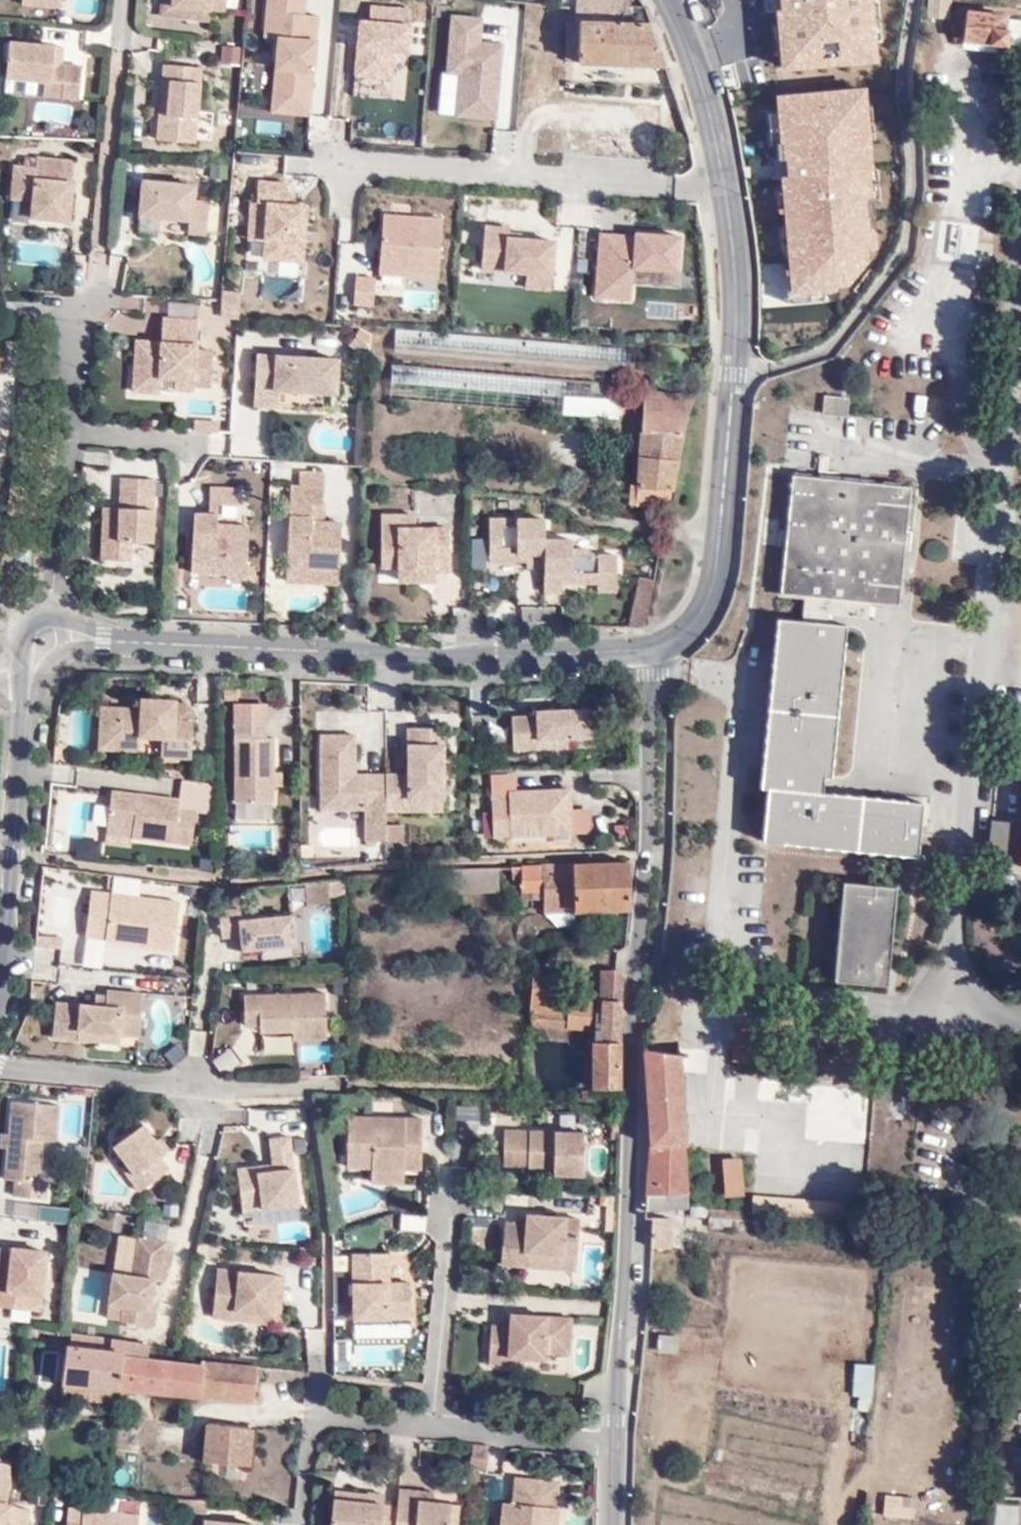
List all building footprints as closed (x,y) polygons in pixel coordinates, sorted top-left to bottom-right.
[(34,0),(18,0),(17,9),(55,13),(57,2),(34,0)] [(167,21),(220,25),(222,0),(168,0),(167,21)] [(271,40),(269,115),(311,116),(314,14),(303,14),(304,0),(262,0),(261,40),(271,40)] [(637,0),(580,0),(579,8),(586,11),(585,24),(572,24),(569,64),(655,71),(651,31),(655,29),(637,0)] [(782,7),(778,8),(780,23),(786,23),(788,48),(781,48),(783,67),(874,59),(869,0),(782,0),(782,7)] [(947,0),(919,0),(917,18),(945,23),(947,0)] [(405,82),(408,8),(357,6),(354,80),(405,82)] [(437,117),(494,123),(501,43),(478,41),(480,18),(446,15),(437,117)] [(952,44),(1002,46),(1002,36),(998,36),(1000,18),(962,17),(961,23),(954,23),(952,44)] [(238,65),(240,47),(221,45),(220,64),(238,65)] [(50,70),(51,52),(8,48),(5,84),(29,85),(57,88),(57,103),(79,105),(82,74),(60,71),(50,70)] [(134,53),(137,76),(157,73),(153,50),(134,53)] [(61,53),(51,52),(50,70),(60,71),(61,53)] [(191,148),(195,72),(159,71),(159,86),(166,86),(164,121),(154,120),(153,147),(191,148)] [(29,85),(5,84),(3,98),(28,100),(29,85)] [(864,107),(863,90),(778,98),(782,145),(776,145),(777,159),(774,159),(775,168),(788,167),(789,176),(783,176),(784,190),(788,190),(789,208),(785,208),(792,292),(835,288),(834,269),(860,266),(865,260),(864,250),(873,249),(872,231),(866,232),(865,217),(874,217),(873,200),(864,200),(862,170),(870,169),(867,139),(859,140),(856,108),(864,107)] [(9,167),(8,195),(7,209),(8,209),(27,210),(26,227),(28,227),(65,229),(66,229),(68,164),(20,162),(20,167),(9,167)] [(221,170),(204,169),(203,182),(220,183),(221,170)] [(304,263),(305,205),(289,205),(289,181),(249,181),(249,242),(260,242),(259,263),(304,263)] [(189,204),(189,193),(138,191),(135,223),(186,226),(186,237),(204,239),(206,206),(189,204)] [(377,282),(438,282),(438,216),(377,216),(377,282)] [(973,263),(979,225),(958,222),(951,259),(973,263)] [(521,291),(551,291),(551,230),(479,230),(479,275),(521,275),(521,291)] [(594,235),(593,302),(633,303),(633,278),(678,278),(679,236),(594,235)] [(350,276),(353,309),(373,307),(371,275),(350,276)] [(296,293),(296,277),(262,277),(263,293),(296,293)] [(167,304),(167,317),(195,317),(196,304),(167,304)] [(157,325),(155,349),(130,348),(126,407),(158,410),(159,388),(168,389),(167,400),(192,402),(192,396),(209,397),(211,357),(193,356),(195,328),(157,325)] [(633,388),(636,354),(400,336),(394,400),(616,419),(619,387),(633,388)] [(230,341),(215,340),(215,350),(230,351),(230,341)] [(247,411),(271,411),(270,395),(331,397),(334,362),(251,358),(247,411)] [(664,509),(696,402),(654,398),(654,390),(643,390),(631,511),(664,509)] [(270,395),(271,411),(330,416),(331,397),(270,395)] [(816,418),(840,420),(842,404),(817,402),(816,418)] [(938,433),(939,404),(912,403),(910,431),(938,433)] [(114,500),(146,502),(147,482),(115,480),(114,500)] [(799,598),(860,604),(892,607),(905,493),(786,480),(775,595),(799,598)] [(302,572),(334,573),(336,526),(319,524),(321,491),(282,489),(278,566),(302,566),(302,572)] [(236,496),(208,496),(208,520),(191,520),(190,583),(222,584),(222,588),(246,588),(246,583),(252,582),(252,575),(246,574),(247,532),(217,531),(217,513),(236,513),(236,496)] [(143,549),(146,502),(114,500),(114,508),(112,521),(92,522),(92,565),(118,566),(119,547),(143,549)] [(93,508),(92,522),(112,521),(114,508),(93,508)] [(412,521),(375,522),(377,576),(392,576),(392,592),(435,590),(434,580),(447,580),(446,535),(412,536),(412,521)] [(540,526),(486,526),(486,570),(526,570),(526,576),(541,576),(540,602),(560,601),(560,591),(594,592),(594,600),(614,601),(615,563),(587,563),(588,557),(568,557),(568,546),(540,545),(540,526)] [(277,583),(300,585),(302,572),(302,566),(278,566),(277,583)] [(648,590),(650,582),(649,583),(654,570),(641,566),(636,586),(625,634),(638,635),(639,624),(648,590)] [(302,572),(300,585),(334,587),(334,573),(302,572)] [(797,625),(819,627),(819,615),(859,618),(860,604),(799,598),(797,625)] [(880,857),(885,806),(803,796),(804,778),(824,782),(831,711),(839,629),(819,627),(797,625),(771,623),(755,792),(762,792),(757,844),(880,857)] [(134,714),(96,712),(95,712),(94,758),(137,759),(138,747),(159,747),(158,770),(189,771),(190,727),(172,727),(172,706),(135,705),(134,714)] [(506,714),(507,751),(570,751),(570,741),(592,741),(592,707),(532,707),(532,712),(506,714)] [(270,805),(271,789),(271,772),(270,739),(264,740),(263,722),(228,722),(227,804),(270,805)] [(401,780),(401,819),(436,819),(439,734),(401,735),(401,780)] [(351,740),(317,740),(318,741),(319,815),(363,814),(363,846),(382,846),(381,819),(381,780),(381,778),(351,779),(351,740)] [(271,772),(271,789),(281,788),(280,772),(271,772)] [(381,780),(381,819),(401,819),(401,780),(381,780)] [(490,785),(490,799),(509,798),(509,785),(490,785)] [(509,798),(490,799),(492,844),(571,841),(570,796),(509,798)] [(180,805),(114,797),(112,812),(109,831),(108,840),(139,844),(138,845),(192,852),(196,817),(179,815),(180,805)] [(914,808),(885,806),(880,857),(910,860),(914,808)] [(96,830),(109,831),(112,812),(98,811),(96,830)] [(982,868),(997,869),(1003,824),(986,821),(982,868)] [(212,857),(211,870),(229,870),(229,858),(212,857)] [(624,912),(626,869),(573,865),(505,869),(504,878),(512,879),(512,894),(537,893),(536,914),(543,914),(566,913),(624,912)] [(491,894),(490,870),(435,873),(437,896),(491,894)] [(828,984),(866,989),(875,898),(877,880),(838,877),(828,984)] [(875,898),(891,899),(892,881),(877,880),(875,898)] [(330,905),(327,885),(304,887),(307,906),(330,905)] [(87,891),(79,941),(168,953),(177,902),(87,891)] [(885,991),(891,899),(875,898),(866,989),(885,991)] [(240,950),(263,948),(290,947),(296,947),(294,914),(241,917),(240,906),(218,907),(221,939),(239,938),(240,950)] [(566,929),(566,913),(543,914),(543,929),(566,929)] [(290,947),(263,948),(264,959),(291,958),(290,947)] [(530,969),(528,1003),(556,1005),(556,971),(530,969)] [(618,1091),(620,976),(599,976),(597,1001),(593,1001),(591,1043),(587,1043),(586,1091),(618,1091)] [(48,1040),(73,1041),(74,1029),(123,1037),(140,1038),(143,990),(106,987),(105,1002),(50,998),(48,1040)] [(257,1027),(257,1035),(291,1034),(291,1043),(326,1043),(326,991),(241,993),(241,1027),(257,1027)] [(556,1005),(528,1003),(526,1027),(583,1032),(583,1007),(556,1005)] [(74,1029),(73,1041),(123,1046),(123,1037),(74,1029)] [(297,1045),(297,1067),(329,1066),(329,1045),(297,1045)] [(681,1053),(640,1052),(646,1145),(638,1193),(685,1194),(681,1053)] [(10,1132),(7,1151),(5,1180),(16,1181),(16,1198),(48,1200),(54,1140),(57,1140),(60,1107),(11,1102),(10,1132)] [(117,1168),(137,1193),(167,1172),(159,1160),(170,1150),(146,1119),(112,1144),(125,1162),(117,1168)] [(370,1175),(401,1176),(420,1177),(421,1127),(347,1124),(347,1173),(370,1175)] [(7,1151),(10,1132),(0,1132),(0,1151),(7,1151)] [(240,1212),(298,1204),(291,1135),(267,1137),(270,1162),(237,1166),(240,1212)] [(583,1140),(504,1137),(504,1156),(529,1157),(528,1182),(582,1184),(583,1140)] [(529,1157),(504,1156),(503,1181),(528,1182),(529,1157)] [(724,1197),(738,1197),(736,1161),(722,1162),(724,1197)] [(400,1192),(401,1176),(370,1175),(370,1190),(400,1192)] [(685,1194),(638,1193),(637,1206),(684,1208),(685,1194)] [(500,1267),(575,1275),(580,1219),(524,1214),(522,1221),(505,1218),(500,1267)] [(637,1226),(634,1294),(661,1295),(664,1227),(637,1226)] [(117,1322),(153,1329),(155,1309),(152,1307),(155,1284),(162,1284),(170,1241),(138,1236),(131,1274),(111,1271),(104,1305),(118,1309),(117,1322)] [(41,1314),(47,1251),(0,1247),(0,1310),(41,1314)] [(349,1331),(410,1329),(407,1297),(387,1297),(386,1262),(347,1263),(349,1331)] [(283,1285),(215,1277),(210,1323),(278,1330),(283,1285)] [(490,1332),(488,1382),(511,1382),(512,1372),(537,1372),(537,1363),(570,1364),(570,1324),(513,1323),(512,1334),(490,1332)] [(252,1406),(255,1372),(238,1369),(198,1365),(196,1369),(143,1364),(147,1346),(140,1345),(111,1343),(110,1358),(63,1353),(61,1391),(252,1406)] [(201,1468),(246,1471),(249,1433),(203,1429),(201,1468)] [(482,1470),(483,1449),(468,1447),(466,1470),(482,1470)] [(0,1470),(0,1524),(29,1524),(30,1518),(7,1511),(11,1491),(9,1472),(0,1470)] [(545,1511),(558,1510),(560,1484),(517,1480),(515,1504),(504,1504),(502,1524),(543,1524),(545,1511)] [(395,1487),(393,1503),(392,1512),(391,1524),(456,1524),(458,1503),(432,1501),(414,1500),(415,1488),(395,1487)] [(433,1490),(415,1488),(414,1500),(432,1501),(433,1490)] [(47,1494),(28,1492),(26,1511),(45,1513),(47,1494)] [(392,1512),(331,1506),(329,1524),(391,1524),(392,1512)] [(139,1516),(68,1509),(67,1524),(138,1524),(139,1516)] [(558,1510),(545,1511),(543,1524),(557,1524),(558,1510)]
